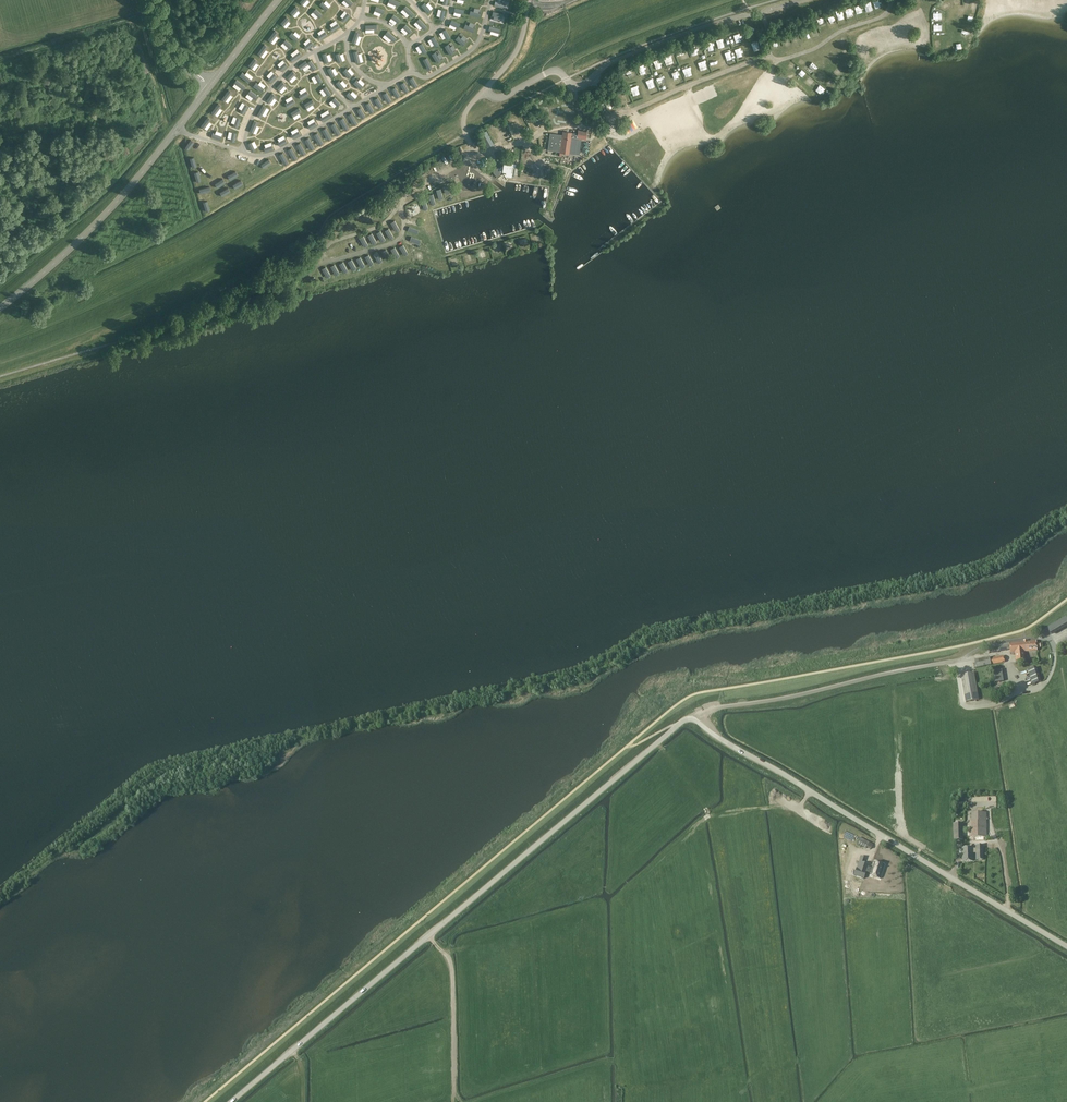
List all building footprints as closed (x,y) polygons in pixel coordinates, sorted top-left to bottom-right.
[(320,4),(326,10),(329,7),(323,1),(320,4)] [(942,1),(937,5),(939,10),(945,6),(942,1)] [(425,3),(421,6),(427,13),(431,10),(425,3)] [(290,12),(293,15),(299,9),(296,6),(290,12)] [(414,14),(406,6),(402,9),(411,17),(414,14)] [(316,9),(313,11),(319,17),(321,14),(316,9)] [(348,13),(341,19),(345,22),(351,16),(348,13)] [(400,19),(393,14),(391,18),(398,23),(400,19)] [(281,23),(284,25),(289,19),(286,17),(281,23)] [(427,27),(419,18),(416,21),(424,30),(427,27)] [(337,23),(330,27),(332,31),(340,26),(337,23)] [(412,30),(406,24),(403,28),(409,34),(412,30)] [(475,28),(466,24),(464,28),(473,32),(475,28)] [(446,29),(442,31),(447,39),(451,37),(446,29)] [(278,33),(275,30),(268,40),(271,42),(278,33)] [(360,33),(356,31),(352,42),(356,44),(360,33)] [(396,38),(387,31),(385,34),(394,42),(396,38)] [(748,35),(749,35),(747,31),(741,33),(745,41),(750,39),(748,35)] [(298,38),(292,33),(290,36),(296,41),(298,38)] [(456,39),(463,46),(466,43),(459,36),(456,39)] [(435,37),(431,39),(435,47),(439,45),(435,37)] [(292,45),(286,40),(283,43),(289,49),(292,45)] [(311,41),(305,46),(307,49),(313,44),(311,41)] [(711,41),(704,43),(707,51),(713,50),(711,41)] [(423,54),(427,52),(422,43),(419,45),(423,54)] [(268,47),(264,44),(257,53),(261,56),(268,47)] [(449,55),(454,53),(449,45),(445,47),(449,55)] [(302,55),(299,51),(290,58),(293,62),(302,55)] [(441,61),(436,52),(432,54),(437,63),(441,61)] [(429,70),(433,68),(427,57),(423,60),(429,70)] [(254,58),(248,65),(252,68),(258,61),(254,58)] [(311,60),(307,63),(308,64),(313,71),(317,68),(311,60)] [(307,63),(305,61),(298,66),(301,69),(308,64),(307,63)] [(790,61),(786,66),(790,69),(794,65),(790,61)] [(281,71),(288,66),(285,62),(278,68),(281,71)] [(346,68),(343,71),(348,78),(352,75),(346,68)] [(798,68),(794,73),(799,77),(803,72),(798,68)] [(838,69),(833,72),(837,78),(841,74),(838,69)] [(296,74),(293,71),(286,77),(290,80),(296,74)] [(242,72),(239,76),(248,83),(251,79),(242,72)] [(271,82),(277,76),(274,73),(268,80),(271,82)] [(322,81),(318,73),(314,76),(318,84),(322,81)] [(414,88),(418,86),(413,77),(409,79),(414,88)] [(807,77),(804,82),(811,86),(814,81),(807,77)] [(246,87),(236,79),(234,83),(243,90),(246,87)] [(649,88),(655,86),(652,79),(646,82),(649,88)] [(357,80),(353,83),(360,89),(363,86),(357,80)] [(286,84),(282,81),(276,88),(279,91),(286,84)] [(339,81),(336,83),(341,90),(345,88),(339,81)] [(256,82),(253,86),(261,92),(264,89),(256,82)] [(409,91),(404,83),(400,85),(405,93),(409,91)] [(630,93),(635,91),(632,84),(627,86),(630,93)] [(814,90),(819,94),(822,88),(817,85),(814,90)] [(331,93),(326,86),(322,89),(327,96),(331,93)] [(400,96),(395,87),(392,90),(396,98),(400,96)] [(232,93),(229,90),(221,99),(225,102),(232,93)] [(258,96),(250,90),(248,94),(255,99),(258,96)] [(298,95),(301,99),(309,94),(307,90),(298,95)] [(618,93),(622,101),(627,99),(624,91),(618,93)] [(349,92),(346,95),(352,101),(355,98),(349,92)] [(276,96),(272,93),(266,100),(270,103),(276,96)] [(391,101),(387,93),(383,95),(387,103),(391,101)] [(341,103),(335,97),(331,101),(337,107),(341,103)] [(383,106),(378,98),(374,100),(379,108),(383,106)] [(616,106),(612,98),(600,103),(604,111),(616,106)] [(287,108),(295,103),(293,99),(285,104),(287,108)] [(312,99),(304,104),(307,108),(315,103),(312,99)] [(222,106),(218,103),(211,112),(215,115),(222,106)] [(374,111),(369,103),(366,105),(370,113),(374,111)] [(244,114),(249,106),(245,104),(240,112),(244,114)] [(267,107),(263,105),(257,116),(261,118),(267,107)] [(299,108),(291,113),(293,117),(301,112),(299,108)] [(365,116),(360,108),(357,110),(361,118),(365,116)] [(322,122),(332,116),(330,112),(320,118),(322,122)] [(358,123),(352,113),(348,115),(354,126),(358,123)] [(510,125),(519,121),(515,113),(509,116),(511,120),(508,121),(510,125)] [(211,120),(208,117),(201,126),(204,129),(211,120)] [(349,128),(343,118),(339,120),(345,131),(349,128)] [(258,122),(254,120),(249,131),(253,133),(258,122)] [(628,134),(636,128),(631,120),(623,126),(628,134)] [(309,129),(317,125),(315,121),(307,125),(309,129)] [(340,133),(335,123),(330,125),(336,136),(340,133)] [(332,138),(326,128),(322,130),(328,141),(332,138)] [(560,151),(560,152),(576,154),(577,142),(578,138),(586,139),(587,131),(578,130),(578,134),(572,134),(572,132),(563,131),(562,135),(550,133),(548,150),(560,151)] [(293,139),(301,134),(298,131),(291,135),(293,139)] [(323,143),(317,133),(313,135),(319,145),(323,143)] [(279,146),(287,142),(285,138),(277,142),(279,146)] [(315,148),(309,138),(305,140),(311,151),(315,148)] [(306,153),(300,143),(296,145),(302,156),(306,153)] [(297,158),(292,148),(287,150),(293,160),(297,158)] [(289,163),(283,153),(279,155),(284,165),(289,163)] [(506,171),(506,175),(514,176),(516,167),(512,167),(512,164),(507,163),(504,165),(504,167),(502,166),(499,169),(498,168),(495,168),(494,171),(493,172),(498,177),(503,173),(502,172),(503,171),(506,171)] [(553,221),(558,223),(562,217),(569,201),(563,198),(561,203),(555,218),(553,221)] [(556,200),(550,215),(555,217),(561,202),(556,200)] [(407,235),(413,233),(411,226),(405,228),(407,235)] [(474,251),(477,259),(484,257),(481,249),(474,251)] [(461,255),(463,261),(469,258),(467,253),(461,255)] [(1047,628),(1049,631),(1051,635),(1066,626),(1066,619),(1066,617),(1047,628)] [(1044,636),(1049,633),(1047,628),(1041,631),(1044,636)] [(1036,641),(1024,642),(1025,652),(1037,651),(1036,641)] [(1024,642),(1009,643),(1010,650),(1010,653),(1012,653),(1012,654),(1015,654),(1016,661),(1025,661),(1024,652),(1025,652),(1024,642)] [(1010,650),(1009,643),(988,647),(989,654),(1010,650)] [(1003,655),(990,658),(989,657),(974,660),(976,668),(991,665),(1005,662),(1003,655)] [(1036,667),(1027,669),(1032,684),(1040,682),(1036,667)] [(1002,681),(1000,669),(993,670),(995,682),(1002,681)] [(961,675),(966,702),(979,700),(974,673),(961,675)] [(986,822),(985,813),(980,813),(972,813),(972,822),(986,822)] [(871,846),(867,844),(868,842),(858,837),(856,841),(869,848),(871,846)] [(972,848),(962,848),(962,861),(973,861),(972,853),(976,853),(976,860),(983,860),(983,845),(976,845),(976,850),(972,850),(972,848)] [(856,867),(854,875),(860,877),(864,878),(864,877),(866,872),(869,873),(871,873),(870,875),(880,878),(885,864),(875,861),(872,868),(867,866),(868,864),(864,863),(862,862),(864,856),(861,855),(858,865),(857,868),(856,867)]
